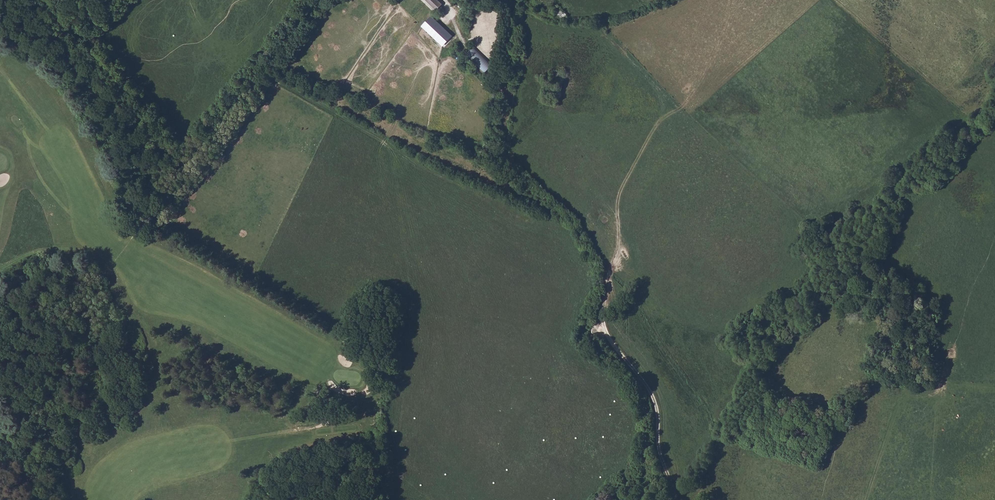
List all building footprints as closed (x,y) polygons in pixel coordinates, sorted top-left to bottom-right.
[(414,13),(417,11),(424,3),(423,1),(424,0),(407,0),(404,3),(414,13)] [(417,11),(428,21),(435,13),(427,6),(431,3),(428,0),(424,0),(423,1),(424,3),(417,11)] [(486,71),(493,64),(474,46),(467,53),(486,71)]
